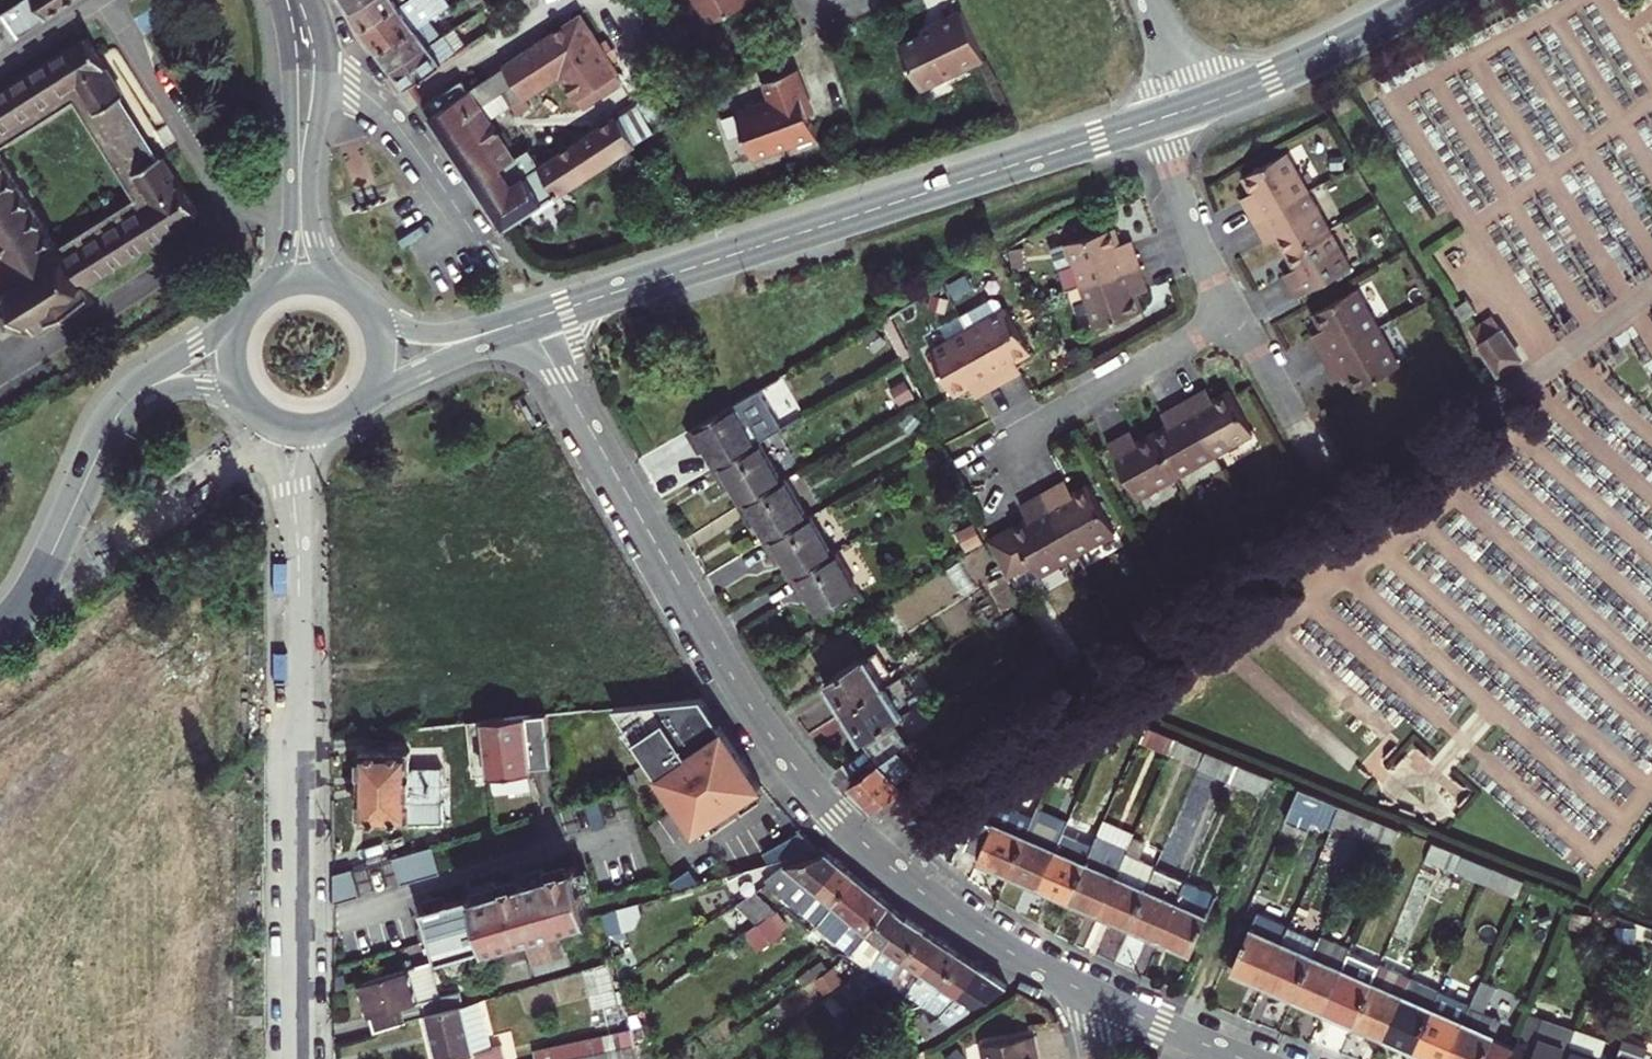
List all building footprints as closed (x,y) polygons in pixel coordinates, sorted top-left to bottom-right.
[(0,12),(0,47),(18,36),(16,34),(69,0),(20,0),(0,12)] [(367,0),(343,0),(350,11),(367,0)] [(350,11),(363,28),(406,0),(367,0),(350,11)] [(363,28),(380,52),(430,18),(440,11),(449,5),(446,0),(406,0),(363,28)] [(705,22),(745,0),(693,0),(705,22)] [(983,57),(960,8),(934,22),(935,27),(899,44),(920,88),(983,57)] [(584,107),(600,98),(593,88),(602,83),(608,92),(622,83),(578,17),(474,86),(484,102),(503,90),(513,104),(560,72),(584,107)] [(380,52),(392,67),(442,35),(430,18),(380,52)] [(405,86),(468,44),(456,25),(442,35),(392,67),(405,86)] [(1,302),(0,307),(0,311),(8,321),(8,323),(7,325),(9,327),(11,327),(12,325),(15,323),(23,322),(26,324),(28,323),(35,333),(89,297),(82,286),(196,213),(180,185),(179,185),(159,154),(156,156),(155,155),(119,97),(121,95),(96,55),(86,37),(0,91),(0,146),(73,100),(134,199),(57,247),(0,156),(0,300),(1,302)] [(815,141),(805,115),(801,103),(807,101),(795,69),(761,82),(767,101),(734,114),(751,160),(791,144),(794,149),(815,141)] [(502,166),(514,158),(479,105),(469,89),(462,79),(424,105),(475,183),(502,166)] [(600,98),(608,92),(602,83),(593,88),(600,98)] [(479,105),(484,102),(474,86),(469,89),(479,105)] [(811,112),(807,101),(801,103),(805,115),(811,112)] [(541,166),(558,192),(635,142),(653,130),(637,105),(541,166)] [(558,192),(541,166),(530,148),(514,158),(502,166),(475,183),(504,227),(558,192)] [(1348,269),(1286,153),(1243,177),(1252,192),(1257,201),(1245,207),(1261,235),(1272,229),(1277,238),(1294,268),(1299,277),(1285,285),(1293,300),(1348,269)] [(1245,207),(1257,201),(1252,192),(1240,198),(1245,207)] [(1065,290),(1081,284),(1140,265),(1135,250),(1122,254),(1119,244),(1114,227),(1051,248),(1065,290)] [(1277,238),(1272,229),(1261,235),(1266,244),(1277,238)] [(1132,240),(1119,244),(1122,254),(1135,250),(1132,240)] [(1140,265),(1081,284),(1095,326),(1142,311),(1136,293),(1133,284),(1145,279),(1140,265)] [(1285,285),(1299,277),(1294,268),(1280,276),(1285,285)] [(1145,279),(1133,284),(1136,293),(1148,289),(1145,279)] [(1323,358),(1378,327),(1357,289),(1313,313),(1322,328),(1327,337),(1316,344),(1323,358)] [(968,329),(999,384),(1012,376),(1006,365),(1015,360),(1030,351),(1006,309),(1004,309),(998,300),(992,298),(960,315),(968,329)] [(1467,300),(1455,308),(1460,315),(1467,310),(1471,316),(1475,312),(1467,300)] [(1467,310),(1460,315),(1463,320),(1471,316),(1467,310)] [(1471,331),(1487,357),(1508,344),(1491,318),(1471,331)] [(1378,327),(1323,358),(1331,372),(1342,366),(1348,374),(1356,390),(1399,366),(1378,327)] [(1316,344),(1327,337),(1322,328),(1311,335),(1316,344)] [(985,392),(999,384),(968,329),(930,351),(954,395),(969,386),(978,381),(985,392)] [(1508,344),(1487,357),(1498,373),(1518,359),(1508,344)] [(1015,360),(1006,365),(1012,376),(1022,372),(1015,360)] [(1348,374),(1342,366),(1331,372),(1336,381),(1348,374)] [(985,392),(978,381),(969,386),(976,397),(985,392)] [(1197,392),(1204,404),(1213,398),(1207,387),(1197,392)] [(1136,495),(1252,433),(1228,390),(1213,398),(1204,404),(1197,392),(1170,408),(1176,419),(1167,425),(1137,441),(1128,446),(1120,432),(1105,440),(1136,495)] [(719,464),(760,440),(750,424),(763,415),(751,394),(691,428),(703,447),(708,445),(719,464)] [(1176,419),(1170,408),(1161,413),(1167,425),(1176,419)] [(912,412),(902,422),(909,429),(919,418),(912,412)] [(1137,441),(1129,427),(1120,432),(1128,446),(1137,441)] [(743,501),(782,479),(760,440),(719,464),(716,465),(729,486),(733,483),(743,501)] [(929,450),(922,458),(936,470),(942,462),(929,450)] [(767,539),(808,516),(785,478),(782,479),(743,501),(741,503),(754,524),(758,522),(767,539)] [(1065,479),(1056,484),(1063,495),(1071,490),(1065,479)] [(1042,492),(1073,546),(1111,525),(1087,481),(1071,490),(1063,495),(1056,484),(1042,492)] [(1030,560),(1034,567),(1073,546),(1042,492),(1028,499),(1035,511),(1026,516),(985,538),(1003,575),(1030,560)] [(1035,511),(1028,499),(1019,505),(1026,516),(1035,511)] [(782,557),(794,576),(834,553),(811,514),(808,516),(767,539),(767,540),(778,559),(782,557)] [(974,524),(957,533),(966,550),(983,542),(974,524)] [(859,591),(837,551),(834,553),(794,576),(791,578),(803,598),(808,595),(820,614),(859,591)] [(1013,604),(1000,577),(988,583),(1000,610),(1013,604)] [(875,650),(824,682),(843,710),(893,679),(875,650)] [(911,709),(893,679),(843,710),(861,739),(894,720),(911,709)] [(762,779),(701,693),(612,703),(698,824),(762,779)] [(976,728),(960,706),(956,708),(908,743),(877,765),(851,783),(874,808),(903,786),(897,779),(930,755),(928,751),(932,748),(933,750),(942,743),(946,749),(976,728)] [(550,731),(548,711),(531,712),(502,716),(468,720),(474,771),(487,770),(488,774),(533,768),(532,764),(553,761),(550,731)] [(894,720),(861,739),(877,765),(908,743),(894,720)] [(1172,740),(1145,729),(1139,743),(1166,754),(1172,740)] [(1096,753),(1102,739),(1088,733),(1083,746),(1096,753)] [(1198,767),(1204,752),(1172,740),(1166,754),(1198,767)] [(361,751),(361,784),(441,783),(440,765),(415,765),(410,769),(409,750),(405,751),(404,747),(388,747),(387,751),(361,751)] [(1198,767),(1196,769),(1228,782),(1236,765),(1204,752),(1198,767)] [(1263,796),(1270,779),(1236,765),(1228,782),(1263,796)] [(441,783),(361,784),(361,817),(387,817),(388,822),(406,823),(406,817),(410,817),(411,808),(441,808),(441,783)] [(1306,830),(1309,823),(1319,799),(1298,790),(1284,821),(1306,830)] [(600,795),(586,799),(594,825),(607,821),(600,795)] [(1006,876),(1034,812),(1035,810),(999,795),(994,805),(988,803),(981,819),(976,818),(963,851),(978,857),(977,863),(1006,876)] [(1319,799),(1309,823),(1327,830),(1330,825),(1338,807),(1319,799)] [(1338,807),(1330,825),(1360,837),(1368,819),(1338,807)] [(411,808),(410,817),(441,817),(441,808),(411,808)] [(1037,889),(1060,835),(1065,825),(1034,812),(1006,876),(1037,889)] [(1368,819),(1360,837),(1388,848),(1396,830),(1368,819)] [(1097,915),(1122,855),(1130,838),(1131,834),(1102,821),(1090,847),(1067,902),(1097,915)] [(767,854),(776,863),(821,850),(802,831),(767,854)] [(1037,889),(1067,902),(1090,847),(1060,835),(1037,889)] [(1135,862),(1143,844),(1130,838),(1122,855),(1135,862)] [(433,843),(392,855),(400,882),(441,870),(433,843)] [(1459,856),(1430,844),(1423,860),(1452,872),(1459,856)] [(765,879),(800,910),(839,865),(826,854),(775,868),(765,879)] [(1097,915),(1127,928),(1153,869),(1135,862),(1122,855),(1097,915)] [(1491,868),(1462,857),(1456,873),(1484,885),(1491,868)] [(422,909),(437,960),(560,925),(592,916),(577,864),(422,909)] [(816,924),(856,878),(839,865),(800,910),(816,924)] [(352,867),(332,872),(332,902),(359,894),(352,867)] [(1153,869),(1127,928),(1159,941),(1184,884),(1153,869)] [(667,883),(670,894),(691,888),(686,871),(667,883)] [(833,938),(873,891),(856,878),(816,924),(833,938)] [(1213,898),(1184,884),(1159,941),(1188,954),(1213,898)] [(760,918),(766,913),(751,891),(733,904),(749,926),(760,918)] [(833,938),(850,953),(889,904),(873,891),(833,938)] [(872,969),(907,919),(889,904),(850,953),(872,969)] [(604,913),(608,933),(622,929),(618,908),(615,910),(604,913)] [(1231,971),(1260,984),(1284,929),(1284,928),(1255,916),(1231,971)] [(749,926),(738,934),(749,949),(772,933),(760,918),(749,926)] [(872,969),(891,982),(924,930),(907,919),(872,969)] [(571,963),(561,929),(490,950),(500,983),(571,963)] [(1284,929),(1260,984),(1290,997),(1314,942),(1284,929)] [(909,994),(943,943),(924,930),(891,982),(909,994)] [(1290,997),(1321,1010),(1345,955),(1348,949),(1317,936),(1314,942),(1290,997)] [(909,994),(924,1004),(960,954),(943,943),(909,994)] [(961,993),(979,966),(960,954),(924,1004),(938,1013),(961,993)] [(1345,955),(1321,1010),(1351,1024),(1376,968),(1345,955)] [(814,977),(827,969),(820,960),(808,968),(814,977)] [(607,961),(584,968),(597,1025),(620,1018),(607,961)] [(827,969),(814,977),(823,990),(839,979),(835,972),(839,968),(836,963),(827,969)] [(931,1019),(922,1012),(912,1019),(925,1036),(967,1012),(974,1002),(1007,984),(979,966),(961,993),(938,1013),(931,1019)] [(1351,1024),(1380,1037),(1405,979),(1376,967),(1376,968),(1351,1024)] [(426,1013),(463,1002),(460,990),(418,1001),(408,969),(361,982),(375,1031),(405,1022),(404,1019),(426,1013)] [(858,976),(833,993),(842,1006),(862,992),(858,987),(863,983),(858,976)] [(1405,979),(1380,1037),(1411,1050),(1437,993),(1405,979)] [(1443,1058),(1512,1058),(1516,1047),(1490,1038),(1498,1021),(1481,1014),(1492,988),(1477,982),(1467,1006),(1443,1058)] [(1411,1050),(1431,1058),(1443,1058),(1467,1006),(1437,993),(1411,1050)] [(426,1013),(439,1058),(508,1058),(503,1041),(494,1044),(480,997),(463,1002),(426,1013)] [(853,1007),(839,1016),(848,1027),(864,1016),(859,1010),(856,1012),(853,1007)] [(1569,1047),(1574,1031),(1529,1016),(1516,1047),(1512,1058),(1565,1058),(1569,1047)] [(981,1040),(985,1058),(1033,1058),(1031,1049),(1036,1049),(1033,1031),(981,1040)] [(1569,1047),(1565,1058),(1610,1058),(1598,1054),(1602,1041),(1574,1031),(1569,1047)] [(1617,1058),(1645,1058),(1647,1052),(1622,1043),(1617,1058)] [(568,1058),(625,1058),(623,1048),(568,1058)]
